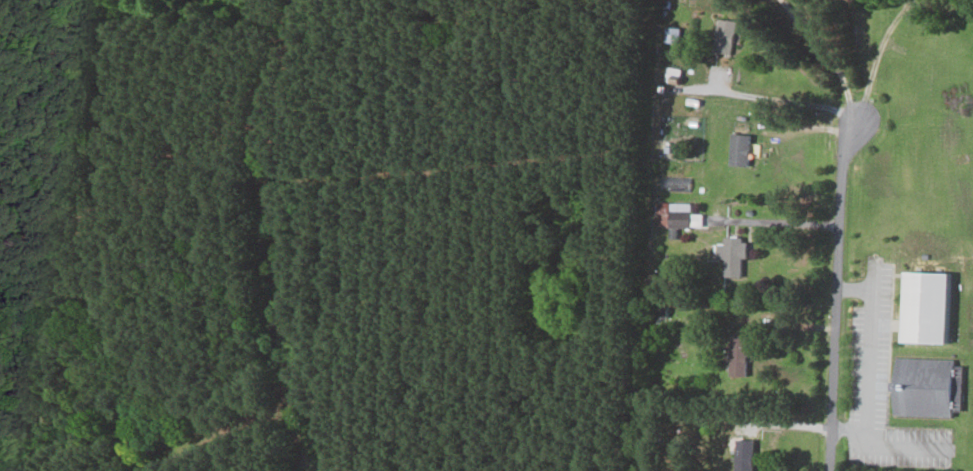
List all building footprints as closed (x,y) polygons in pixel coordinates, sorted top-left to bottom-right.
[(710,51),(727,55),(734,22),(716,18),(710,51)] [(663,43),(678,43),(678,28),(663,28),(663,43)] [(746,135),(728,134),(727,166),(745,166),(746,135)] [(668,228),(699,227),(699,215),(690,215),(690,203),(668,203),(668,228)] [(715,259),(722,259),(723,278),(744,277),(742,237),(723,238),(723,243),(715,244),(715,259)] [(896,343),(949,345),(951,274),(898,273),(896,343)] [(746,335),(730,335),(729,376),(745,377),(746,335)] [(949,418),(950,380),(959,381),(959,372),(953,372),(953,359),(891,358),(889,416),(949,418)]
